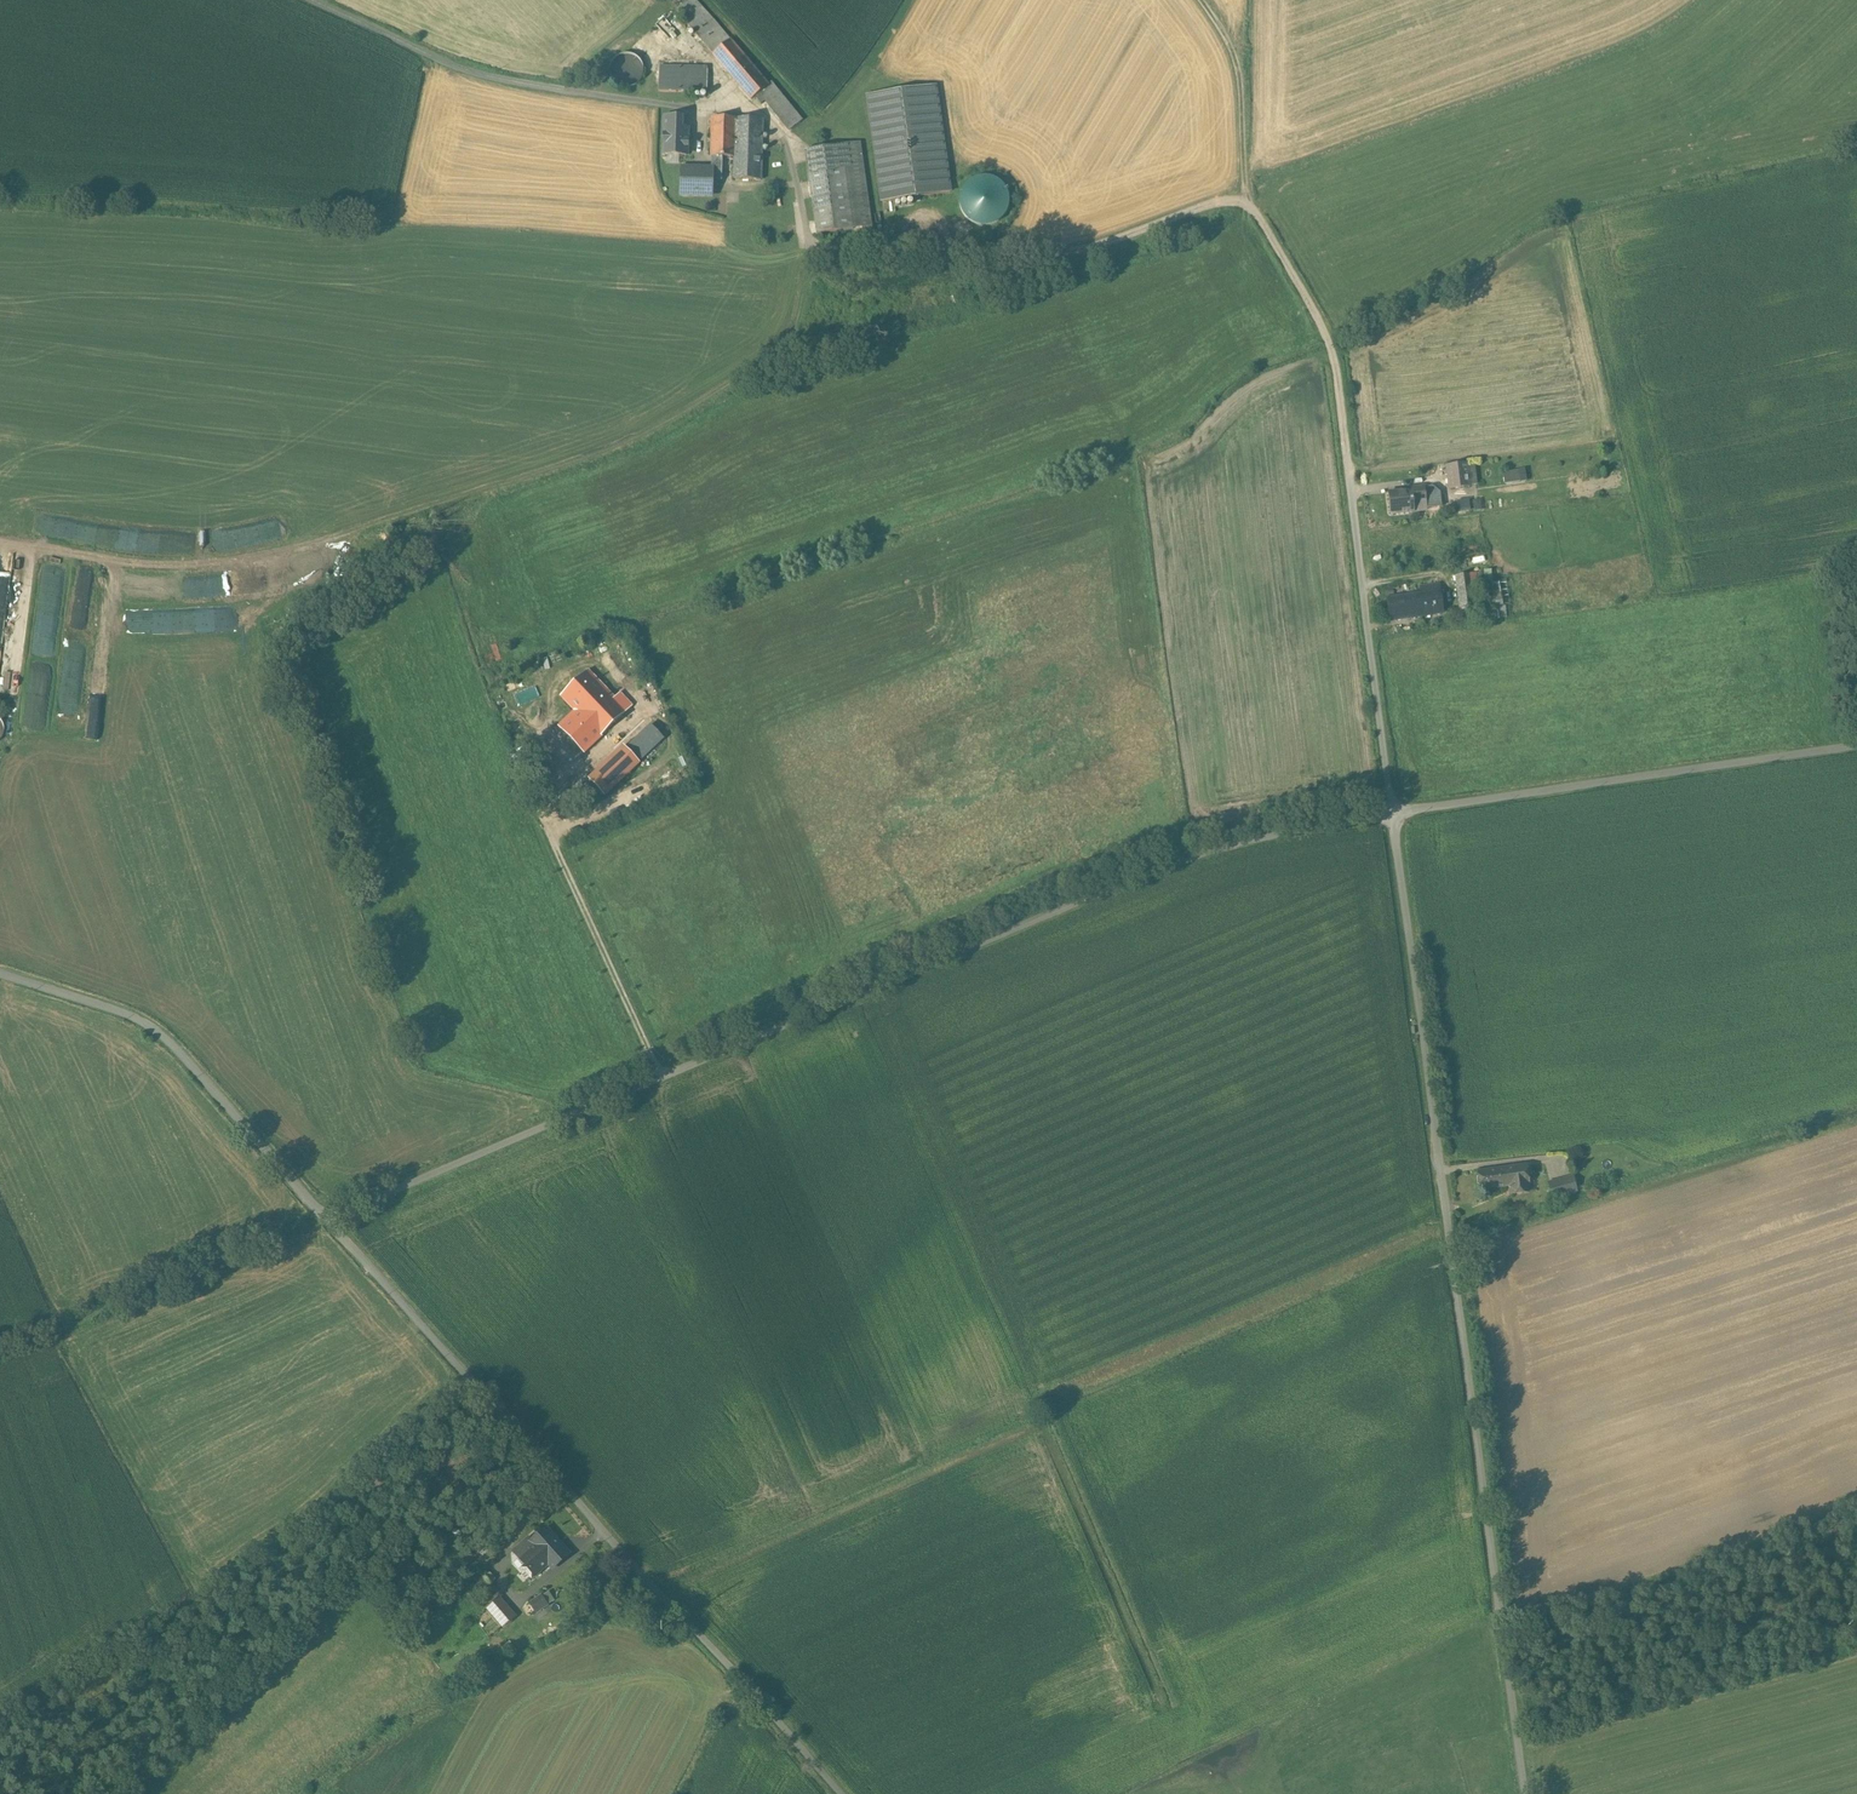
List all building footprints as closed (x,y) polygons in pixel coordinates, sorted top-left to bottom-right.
[(695,0),(688,0),(675,10),(712,53),(730,40),(695,0)] [(768,85),(730,40),(712,53),(751,99),(755,96),(769,86),(768,85)] [(633,54),(632,54),(629,53),(626,53),(623,53),(621,54),(619,55),(617,56),(615,57),(613,59),(612,61),(611,63),(610,65),(610,66),(610,68),(610,70),(610,72),(610,74),(611,76),(612,78),(612,80),(614,82),(616,83),(617,84),(619,85),(621,86),(624,87),(627,87),(630,87),(632,86),(634,85),(637,84),(638,83),(640,81),(641,79),(643,77),(643,74),(644,72),(644,70),(643,67),(643,65),(642,63),(641,61),(639,58),(637,57),(635,55),(633,54)] [(707,66),(659,66),(658,90),(707,91),(707,66)] [(802,120),(772,82),(768,85),(769,86),(775,93),(790,112),(799,123),(802,120)] [(769,86),(755,96),(761,104),(766,100),(775,93),(769,86)] [(934,86),(867,95),(882,202),(950,193),(934,86)] [(775,93),(766,100),(781,119),(790,112),(775,93)] [(790,112),(781,119),(790,130),(799,123),(790,112)] [(681,117),(665,117),(664,135),(664,136),(664,142),(664,143),(664,154),(687,155),(687,146),(688,146),(688,145),(687,145),(688,142),(688,141),(688,128),(681,128),(681,117)] [(763,119),(713,117),(712,156),(734,157),(733,179),(761,180),(763,119)] [(860,142),(805,150),(808,174),(844,169),(853,229),(872,226),(860,142)] [(711,171),(694,170),(694,168),(682,168),(681,194),(712,195),(712,176),(722,176),(722,163),(712,163),(711,171)] [(844,169),(808,174),(817,234),(853,229),(844,169)] [(960,208),(964,216),(971,222),(981,225),(991,224),(1000,219),(1006,210),(1008,200),(1006,190),(1000,182),(991,177),(981,176),(972,179),(965,184),(961,191),(959,199),(960,208)] [(1467,464),(1446,466),(1449,489),(1470,486),(1467,464)] [(1503,471),(1505,483),(1528,479),(1526,467),(1503,471)] [(1593,485),(1576,485),(1576,497),(1593,496),(1593,485)] [(1397,492),(1388,493),(1390,514),(1426,510),(1424,486),(1397,489),(1397,492)] [(1461,510),(1471,508),(1469,500),(1459,502),(1461,510)] [(13,559),(9,581),(15,582),(13,592),(23,593),(25,583),(23,582),(27,562),(13,559)] [(1421,593),(1386,598),(1389,621),(1443,613),(1439,584),(1419,587),(1421,593)] [(1472,587),(1457,589),(1460,610),(1475,608),(1472,587)] [(9,610),(18,610),(18,605),(22,605),(21,597),(9,597),(9,610)] [(103,604),(87,717),(98,718),(114,605),(103,604)] [(587,672),(562,696),(577,711),(602,687),(587,672)] [(577,711),(560,727),(583,752),(631,707),(619,694),(614,699),(602,687),(577,711)] [(651,725),(626,748),(639,762),(664,738),(651,725)] [(624,746),(589,779),(604,795),(639,762),(626,748),(624,746)] [(1555,1167),(1522,1169),(1523,1193),(1556,1192),(1555,1167)] [(1522,1169),(1488,1170),(1489,1195),(1523,1193),(1522,1169)] [(563,1520),(532,1546),(551,1568),(582,1542),(563,1520)] [(529,1600),(534,1612),(556,1602),(550,1590),(529,1600)] [(499,1594),(486,1608),(504,1627),(518,1614),(499,1594)]
